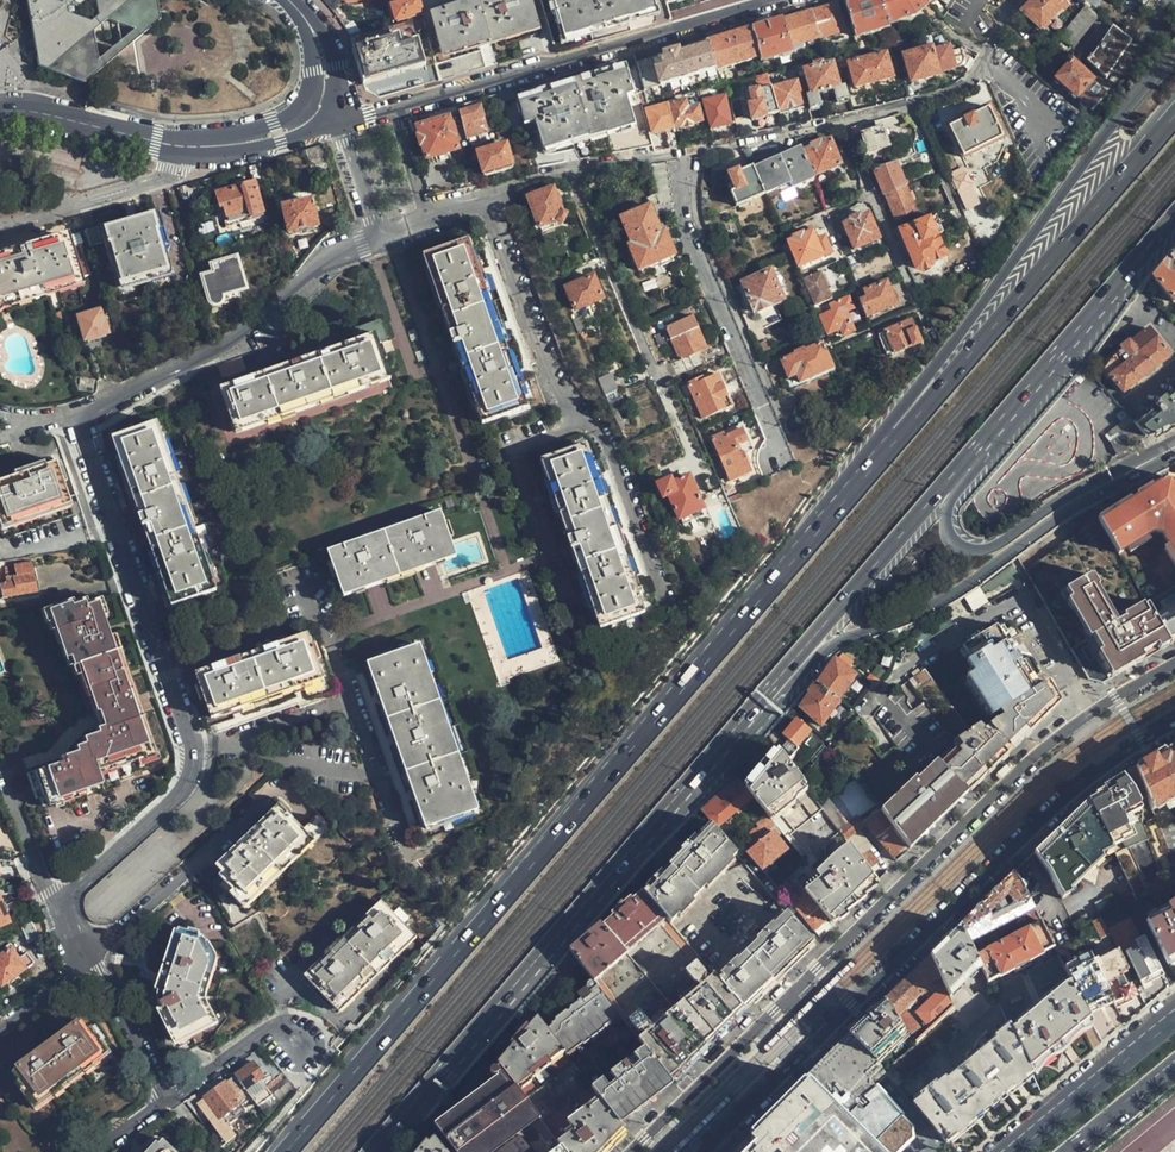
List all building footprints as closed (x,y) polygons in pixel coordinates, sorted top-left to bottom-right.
[(37,68),(83,81),(101,66),(94,57),(93,32),(103,24),(128,27),(131,29),(95,58),(101,66),(153,23),(152,0),(27,0),(37,68)] [(421,14),(417,0),(404,0),(390,4),(393,14),(396,22),(421,14)] [(436,35),(442,55),(539,26),(531,0),(468,0),(430,12),(436,35)] [(561,41),(589,32),(613,26),(655,14),(651,0),(550,0),(561,41)] [(881,0),(853,0),(844,3),(854,36),(863,34),(864,37),(880,32),(879,29),(888,26),(887,24),(881,0)] [(887,24),(913,17),(921,11),(928,5),(924,0),(881,0),(887,24)] [(1017,12),(1022,13),(1032,4),(1028,0),(1025,0),(1017,12)] [(1032,4),(1022,13),(1041,31),(1067,6),(1061,0),(1048,0),(1047,1),(1046,0),(1035,0),(1032,4)] [(1143,7),(1146,9),(1152,0),(1148,0),(1143,7)] [(824,9),(812,12),(819,38),(819,39),(844,32),(837,5),(824,9)] [(1084,7),(1060,40),(1073,51),(1099,18),(1084,7)] [(421,14),(423,18),(428,37),(436,35),(430,12),(421,14)] [(819,38),(812,12),(797,17),(782,21),(792,51),(804,47),(803,42),(819,38)] [(361,47),(354,49),(362,76),(433,55),(428,37),(423,18),(398,25),(401,34),(386,39),(369,44),(361,47)] [(792,51),(782,21),(767,25),(752,30),(760,58),(792,51)] [(744,32),(742,23),(731,26),(734,36),(724,39),(708,43),(715,70),(760,58),(752,30),(744,32)] [(1101,76),(1106,80),(1131,43),(1112,28),(1086,63),(1101,76)] [(366,35),(369,44),(386,39),(383,30),(366,35)] [(561,41),(564,51),(592,43),(589,32),(561,41)] [(715,70),(708,43),(704,44),(705,48),(706,51),(687,57),(686,53),(685,49),(671,53),(659,57),(659,60),(636,67),(643,90),(715,70)] [(964,76),(978,55),(962,47),(959,51),(950,53),(949,50),(946,51),(945,49),(932,52),(931,48),(904,56),(911,84),(928,79),(940,76),(939,74),(959,68),(964,76)] [(706,51),(705,48),(686,53),(687,57),(706,51)] [(836,57),(840,70),(849,67),(854,87),(874,83),(892,79),(887,56),(850,64),(848,54),(836,57)] [(433,55),(362,76),(364,86),(436,65),(433,55)] [(659,57),(635,63),(636,67),(659,60),(659,57)] [(1028,60),(1024,65),(1033,73),(1037,68),(1028,60)] [(636,67),(635,63),(566,83),(499,103),(508,139),(526,135),(531,155),(631,134),(625,110),(640,106),(647,104),(643,90),(636,67)] [(1071,99),(1075,102),(1077,100),(1093,83),(1072,64),(1056,80),(1074,96),(1071,99)] [(837,104),(849,102),(845,86),(838,87),(831,65),(805,71),(812,95),(806,97),(810,111),(820,108),(817,95),(834,91),(837,104)] [(764,74),(750,78),(751,82),(768,78),(767,74),(764,74)] [(772,115),(779,114),(778,112),(771,89),(768,78),(751,82),(743,84),(753,121),(765,118),(765,117),(772,115)] [(797,83),(771,89),(778,112),(791,108),(803,105),(797,83)] [(1105,96),(1093,83),(1077,100),(1079,102),(1077,104),(1084,109),(1085,107),(1090,111),(1105,96)] [(701,102),(709,129),(720,127),(730,126),(724,97),(701,102)] [(696,99),(668,106),(673,128),(688,125),(701,121),(696,99)] [(664,130),(669,149),(678,147),(673,128),(668,106),(647,110),(652,133),(664,130)] [(973,116),(962,121),(947,127),(961,158),(1003,140),(990,108),(973,116)] [(959,114),(962,121),(973,116),(970,109),(959,114)] [(469,112),(459,116),(466,139),(477,136),(486,133),(479,110),(469,112)] [(466,139),(459,116),(438,121),(417,127),(420,136),(418,137),(421,147),(423,146),(426,158),(467,146),(466,139)] [(867,123),(848,128),(853,138),(860,135),(860,133),(870,130),(867,123)] [(860,133),(860,135),(867,154),(888,147),(881,127),(870,130),(860,133)] [(467,146),(468,150),(480,146),(477,136),(466,139),(467,146)] [(506,146),(508,139),(495,142),(496,149),(506,146)] [(840,167),(829,141),(804,152),(815,178),(840,167)] [(327,166),(321,145),(306,150),(312,170),(327,166)] [(512,169),(506,146),(496,149),(478,155),(484,177),(498,173),(512,169)] [(813,180),(800,151),(771,162),(762,165),(754,169),(765,195),(789,184),(791,189),(813,180)] [(885,194),(888,203),(900,198),(897,189),(906,186),(896,163),(874,170),(883,194),(885,194)] [(263,180),(258,164),(247,167),(251,183),(254,182),(263,180)] [(955,178),(970,172),(966,164),(952,171),(955,178)] [(754,169),(753,166),(739,172),(738,171),(729,174),(729,176),(733,186),(734,191),(729,193),(735,207),(765,195),(754,169)] [(974,181),(970,172),(955,178),(959,187),(974,181)] [(982,199),(974,181),(959,187),(967,205),(982,199)] [(254,182),(251,183),(235,188),(215,194),(220,209),(224,207),(228,217),(248,212),(249,216),(264,212),(254,182)] [(900,198),(888,203),(895,221),(915,213),(906,186),(897,189),(900,198)] [(533,213),(525,216),(534,237),(542,233),(540,229),(557,222),(562,224),(566,216),(562,214),(558,203),(561,201),(557,193),(554,194),(551,188),(527,199),(527,200),(533,213)] [(317,228),(311,202),(282,209),(288,234),(317,228)] [(654,206),(651,207),(661,233),(664,232),(654,206)] [(661,233),(651,207),(621,219),(631,245),(627,246),(638,272),(640,270),(671,257),(674,256),(664,232),(661,233)] [(878,241),(868,216),(844,227),(855,252),(878,241)] [(173,274),(160,229),(156,230),(153,217),(130,225),(108,231),(107,232),(111,243),(108,244),(122,289),(133,285),(132,282),(160,274),(161,277),(173,274)] [(830,219),(838,238),(843,235),(835,217),(830,219)] [(902,233),(914,261),(917,269),(921,270),(931,265),(932,261),(943,256),(935,237),(942,234),(934,218),(902,233)] [(97,229),(84,233),(91,255),(104,250),(97,229)] [(810,231),(785,242),(792,256),(797,268),(830,253),(823,235),(814,239),(810,231)] [(79,279),(79,277),(93,272),(79,233),(65,238),(65,235),(0,256),(0,305),(0,304),(79,279)] [(525,406),(466,238),(421,254),(480,422),(525,406)] [(1173,258),(1155,278),(1174,304),(1174,256),(1173,258)] [(671,257),(640,270),(641,273),(672,261),(671,257)] [(222,305),(223,302),(223,301),(223,300),(223,299),(223,298),(222,297),(238,293),(246,290),(237,259),(210,266),(213,274),(201,277),(210,303),(211,306),(214,307),(217,308),(219,307),(222,305)] [(559,273),(556,268),(551,271),(553,276),(559,273)] [(782,300),(769,273),(743,285),(750,299),(748,299),(755,314),(769,307),(768,306),(782,300)] [(913,277),(918,290),(924,287),(919,275),(913,277)] [(604,299),(595,277),(566,290),(575,312),(604,299)] [(804,285),(814,308),(823,304),(813,282),(804,285)] [(860,303),(867,318),(897,305),(887,282),(865,291),(868,299),(860,303)] [(1154,284),(1148,289),(1155,298),(1161,294),(1154,284)] [(223,301),(223,302),(239,297),(238,293),(222,297),(223,298),(223,299),(223,300),(223,301)] [(846,314),(854,310),(850,299),(829,308),(831,312),(821,317),(828,334),(840,330),(843,336),(854,331),(846,314)] [(928,313),(933,325),(937,323),(932,311),(928,313)] [(68,320),(66,312),(55,315),(57,321),(64,319),(64,321),(68,320)] [(109,335),(106,324),(105,321),(103,321),(102,318),(100,312),(78,319),(85,342),(97,339),(109,335)] [(679,360),(667,366),(672,379),(696,368),(691,356),(706,349),(692,317),(665,329),(679,360)] [(894,355),(921,343),(912,321),(885,332),(894,355)] [(375,336),(377,340),(388,337),(383,324),(354,334),(357,342),(375,336)] [(1145,376),(1170,357),(1150,330),(1133,344),(1130,341),(1121,349),(1122,351),(1103,367),(1123,393),(1145,376)] [(393,380),(377,340),(375,336),(357,342),(221,391),(237,436),(393,380)] [(766,343),(756,347),(762,361),(772,357),(766,343)] [(832,368),(822,345),(804,352),(803,350),(794,354),(795,356),(781,362),(789,379),(796,376),(800,383),(832,368)] [(249,372),(243,357),(218,366),(223,381),(249,372)] [(611,374),(598,380),(608,402),(610,401),(609,398),(618,394),(616,391),(619,390),(611,374)] [(722,397),(727,395),(718,375),(703,382),(701,377),(686,385),(701,420),(726,409),(726,408),(722,397)] [(96,394),(98,382),(80,379),(78,391),(96,394)] [(608,402),(611,410),(625,404),(619,390),(616,391),(618,394),(609,398),(610,401),(608,402)] [(1144,436),(1151,431),(1154,435),(1160,430),(1162,431),(1167,427),(1170,424),(1172,425),(1174,422),(1174,391),(1149,411),(1134,423),(1144,435),(1144,436)] [(732,406),(727,395),(722,397),(726,408),(726,409),(732,406)] [(614,417),(620,430),(624,428),(621,420),(619,421),(617,416),(614,417)] [(1106,433),(1108,438),(1122,433),(1134,423),(1130,419),(1106,433)] [(1108,438),(1115,453),(1125,448),(1131,446),(1129,441),(1131,439),(1137,439),(1144,435),(1134,423),(1122,433),(1108,438)] [(160,579),(154,581),(162,601),(167,599),(171,609),(217,592),(156,425),(110,441),(160,579)] [(725,436),(742,429),(740,425),(722,432),(725,436)] [(753,451),(742,429),(725,436),(722,432),(710,438),(729,482),(752,472),(744,455),(753,451)] [(644,610),(583,442),(539,458),(599,626),(644,610)] [(53,464),(22,475),(0,483),(0,530),(68,506),(61,487),(53,464)] [(642,477),(645,484),(660,478),(656,470),(642,477)] [(681,519),(701,510),(703,509),(689,476),(670,485),(669,481),(658,486),(664,498),(669,496),(679,520),(681,519)] [(1099,522),(1118,555),(1127,549),(1129,554),(1147,542),(1144,538),(1153,533),(1162,536),(1170,548),(1165,551),(1174,567),(1174,487),(1173,483),(1166,481),(1130,503),(1099,522)] [(724,496),(733,493),(730,488),(727,486),(721,489),(724,496)] [(440,549),(453,544),(440,507),(327,548),(344,598),(444,562),(440,549)] [(704,517),(701,510),(681,519),(684,526),(704,517)] [(1099,522),(1098,520),(1061,543),(1045,555),(1065,589),(1090,575),(1119,622),(1146,606),(1118,555),(1099,522)] [(1174,588),(1174,567),(1165,551),(1170,548),(1162,536),(1153,533),(1144,538),(1147,542),(1129,554),(1127,549),(1118,555),(1146,606),(1174,588)] [(458,557),(453,544),(440,549),(444,562),(458,557)] [(1065,589),(1045,555),(1026,571),(1091,681),(1104,685),(1120,675),(1155,655),(1170,646),(1146,606),(1119,622),(1090,575),(1065,589)] [(13,567),(14,576),(5,577),(6,583),(0,584),(0,588),(2,598),(37,593),(31,564),(13,567)] [(14,576),(13,567),(3,569),(5,577),(14,576)] [(978,587),(964,595),(973,611),(987,602),(978,587)] [(1146,606),(1170,646),(1174,643),(1174,588),(1146,606)] [(79,604),(47,615),(59,650),(61,649),(69,671),(73,670),(77,680),(81,680),(94,716),(99,730),(100,735),(143,720),(133,689),(121,653),(114,656),(97,604),(79,604)] [(59,650),(47,615),(45,611),(40,613),(54,652),(59,650)] [(1000,625),(984,633),(1018,689),(1026,684),(1002,645),(1006,642),(1017,636),(1014,632),(1012,628),(1000,625)] [(1018,689),(984,633),(960,648),(969,662),(965,665),(972,676),(968,679),(992,717),(1010,705),(1031,692),(1026,684),(1018,689)] [(324,682),(307,636),(196,676),(213,723),(324,682)] [(1002,645),(1026,684),(1030,681),(1006,642),(1002,645)] [(480,811),(421,646),(368,665),(428,830),(480,811)] [(816,682),(839,700),(856,676),(836,661),(816,682)] [(992,717),(968,679),(964,681),(987,719),(992,717)] [(1030,681),(1026,684),(1031,692),(1035,690),(1030,681)] [(809,691),(811,693),(801,708),(823,726),(832,714),(841,702),(839,700),(816,682),(809,691)] [(978,725),(953,740),(955,744),(938,761),(969,793),(991,772),(1018,745),(1054,710),(1055,698),(1046,683),(1035,690),(1031,692),(1010,705),(1014,711),(1006,718),(1003,715),(989,729),(988,728),(984,732),(978,725)] [(60,766),(26,777),(35,802),(46,799),(49,809),(49,811),(60,807),(62,813),(88,804),(87,801),(121,790),(119,782),(148,772),(144,760),(156,756),(143,720),(100,735),(93,737),(82,741),(84,746),(75,749),(76,755),(70,757),(72,762),(60,766)] [(797,748),(810,733),(796,722),(783,737),(787,741),(780,752),(791,760),(799,750),(797,748)] [(1172,747),(1135,768),(1145,793),(1147,798),(1152,810),(1174,797),(1174,745),(1172,747)] [(780,755),(748,792),(754,799),(767,816),(769,817),(804,787),(800,781),(780,755)] [(160,768),(156,756),(144,760),(148,772),(160,768)] [(59,761),(60,766),(72,762),(70,757),(59,761)] [(938,761),(937,759),(910,786),(908,784),(881,812),(882,813),(905,844),(915,834),(918,836),(940,811),(945,817),(969,793),(938,761)] [(1129,772),(1122,776),(1136,799),(1138,798),(1145,793),(1135,768),(1129,772)] [(714,827),(717,831),(754,799),(748,792),(735,776),(700,811),(714,827)] [(1103,791),(1096,794),(1094,795),(1096,799),(1092,800),(1086,803),(1109,847),(1157,823),(1152,810),(1147,798),(1141,802),(1138,798),(1136,799),(1122,776),(1112,781),(1102,787),(1103,791)] [(856,779),(817,805),(845,841),(859,830),(864,827),(858,818),(876,806),(856,779)] [(46,799),(35,802),(39,813),(49,809),(46,799)] [(1109,847),(1086,803),(1058,830),(1034,854),(1061,901),(1111,852),(1109,847)] [(241,905),(309,838),(279,807),(217,868),(226,877),(222,881),(234,893),(232,895),(241,905)] [(909,849),(910,851),(945,817),(940,811),(918,836),(915,834),(905,844),(909,849)] [(909,849),(905,844),(882,813),(866,824),(889,854),(894,860),(909,849)] [(769,817),(767,816),(757,824),(759,826),(755,830),(758,833),(762,838),(771,831),(776,826),(769,817)] [(1109,847),(1111,852),(1132,893),(1135,899),(1174,880),(1174,869),(1157,823),(1109,847)] [(788,851),(793,847),(776,826),(771,831),(772,833),(788,851)] [(658,910),(665,917),(669,922),(738,855),(717,831),(714,827),(645,893),(658,910)] [(849,847),(850,849),(863,846),(868,842),(859,830),(845,841),(849,847)] [(748,854),(764,872),(773,863),(788,851),(772,833),(748,854)] [(762,838),(758,833),(748,841),(753,847),(762,838)] [(850,849),(868,872),(879,864),(869,851),(867,852),(863,846),(850,849)] [(866,885),(872,878),(868,872),(850,849),(849,847),(838,854),(818,875),(822,881),(806,893),(821,910),(830,921),(838,912),(853,897),(866,885)] [(1036,913),(1015,872),(995,891),(970,916),(960,926),(969,946),(981,940),(979,937),(1023,913),(1024,915),(1028,916),(1029,917),(1036,913)] [(796,882),(790,888),(794,893),(787,899),(806,921),(821,910),(806,893),(796,882)] [(1174,899),(1174,884),(1164,892),(1171,902),(1174,899)] [(643,891),(604,927),(620,945),(658,910),(645,893),(643,891)] [(1099,914),(1116,905),(1110,896),(1095,904),(1099,914)] [(1174,959),(1174,899),(1171,902),(1146,920),(1168,964),(1174,959)] [(410,931),(399,920),(379,901),(304,975),(335,1006),(410,931)] [(620,945),(626,952),(665,917),(658,910),(620,945)] [(831,923),(830,921),(821,910),(806,921),(816,933),(818,931),(821,928),(823,930),(831,923)] [(717,979),(742,1008),(744,1011),(759,996),(798,960),(814,944),(789,914),(776,926),(772,921),(754,937),(759,942),(746,953),(741,949),(718,970),(722,975),(717,979)] [(1101,917),(1093,922),(1101,940),(1110,935),(1108,930),(1101,917)] [(1139,939),(1129,918),(1108,930),(1110,935),(1117,949),(1117,951),(1136,940),(1139,939)] [(27,943),(46,935),(39,919),(20,928),(27,943)] [(980,968),(987,983),(1000,976),(1001,977),(1016,970),(1015,967),(1029,960),(1030,962),(1043,955),(1042,953),(1053,947),(1047,934),(1040,922),(974,956),(980,968)] [(570,951),(589,974),(596,968),(602,974),(619,959),(612,952),(620,945),(604,927),(601,924),(570,951)] [(969,946),(960,926),(942,943),(929,956),(947,994),(962,983),(980,968),(974,956),(969,946)] [(160,1019),(173,1043),(185,1037),(210,1024),(208,1022),(207,1020),(206,1017),(205,1014),(205,1011),(206,1009),(207,1006),(208,1004),(210,1001),(217,996),(219,994),(221,993),(222,990),(223,988),(224,985),(224,983),(224,980),(223,977),(222,975),(201,938),(180,932),(160,999),(159,1001),(158,1002),(158,1004),(158,1006),(158,1008),(158,1010),(158,1012),(158,1014),(159,1015),(159,1017),(160,1019)] [(1150,976),(1161,971),(1144,936),(1139,939),(1136,940),(1138,944),(1126,951),(1140,981),(1150,976)] [(619,959),(626,952),(620,945),(612,952),(619,959)] [(25,955),(18,960),(9,949),(0,956),(0,985),(0,986),(31,963),(25,955)] [(1126,970),(1127,970),(1117,951),(1117,949),(1092,962),(1113,1003),(1121,999),(1130,994),(1120,974),(1121,973),(1123,973),(1125,972),(1126,970)] [(1102,1010),(1113,1003),(1092,962),(1087,953),(1063,966),(1071,981),(1089,1016),(1102,1010)] [(947,994),(929,956),(919,965),(911,973),(926,987),(934,995),(917,1012),(930,1027),(953,1007),(947,994)] [(698,968),(703,963),(699,958),(694,963),(698,968)] [(637,966),(648,978),(653,973),(642,961),(637,966)] [(699,985),(704,991),(717,979),(703,963),(698,968),(707,977),(699,985)] [(589,974),(590,976),(594,981),(602,974),(596,968),(589,974)] [(690,975),(699,985),(707,977),(698,968),(690,975)] [(926,987),(911,973),(906,978),(891,992),(886,997),(912,1036),(921,1028),(904,1009),(926,987)] [(561,1049),(563,1052),(617,1011),(594,981),(590,976),(584,981),(583,983),(575,989),(577,993),(567,1001),(567,1004),(564,1004),(551,1014),(551,1016),(542,1023),(561,1049)] [(704,991),(679,1014),(705,1044),(737,1013),(742,1008),(717,979),(704,991)] [(1010,1032),(1030,1075),(1066,1045),(1083,1031),(1092,1023),(1089,1016),(1071,981),(1010,1032)] [(962,983),(947,994),(953,1007),(955,1009),(885,1071),(890,1078),(898,1086),(989,1008),(977,993),(973,996),(962,983)] [(866,1017),(849,1033),(878,1064),(909,1035),(885,998),(866,1017)] [(705,1044),(679,1014),(658,1033),(643,1046),(650,1055),(669,1080),(678,1072),(705,1044)] [(515,1084),(561,1049),(542,1023),(536,1015),(496,1060),(501,1066),(505,1071),(515,1084)] [(645,1016),(635,1025),(643,1035),(653,1027),(645,1016)] [(627,1024),(631,1029),(635,1025),(632,1020),(627,1024)] [(64,1037),(76,1029),(72,1023),(61,1032),(64,1037)] [(83,1024),(76,1029),(64,1037),(60,1040),(37,1057),(32,1061),(20,1070),(14,1074),(36,1105),(107,1055),(83,1024)] [(1019,1084),(1030,1075),(1010,1032),(1006,1024),(994,1035),(996,1038),(947,1078),(945,1076),(914,1102),(947,1144),(978,1118),(1019,1084)] [(643,1046),(658,1033),(653,1027),(643,1035),(635,1025),(631,1029),(643,1046)] [(750,1133),(750,1139),(753,1142),(763,1151),(903,1151),(915,1141),(915,1130),(877,1089),(890,1078),(885,1071),(878,1064),(849,1033),(836,1047),(795,1086),(770,1110),(750,1129),(750,1133)] [(37,1057),(60,1040),(57,1036),(34,1053),(37,1057)] [(185,1037),(173,1043),(183,1049),(195,1044),(185,1037)] [(539,1116),(562,1146),(580,1133),(576,1128),(604,1105),(600,1101),(597,1096),(563,1052),(561,1049),(515,1084),(539,1116)] [(16,1064),(20,1070),(32,1061),(28,1055),(16,1064)] [(672,1084),(669,1080),(650,1055),(640,1063),(647,1073),(638,1079),(631,1070),(617,1080),(621,1085),(623,1083),(642,1107),(657,1096),(672,1084)] [(235,1076),(247,1092),(261,1082),(267,1077),(255,1062),(245,1069),(235,1076)] [(496,1074),(498,1076),(505,1071),(501,1066),(499,1068),(498,1067),(498,1066),(496,1065),(495,1065),(494,1065),(493,1065),(492,1066),(491,1067),(490,1068),(490,1069),(490,1070),(490,1071),(491,1072),(491,1073),(492,1073),(493,1074),(494,1074),(495,1074),(496,1074)] [(498,1076),(476,1093),(480,1099),(483,1107),(505,1143),(539,1116),(515,1084),(505,1071),(498,1076)] [(251,1098),(247,1092),(235,1076),(226,1083),(242,1104),(251,1098)] [(947,1144),(914,1102),(898,1086),(890,1078),(877,1089),(915,1130),(915,1141),(903,1151),(938,1151),(947,1144)] [(261,1082),(247,1092),(251,1098),(259,1108),(273,1097),(264,1086),(261,1082)] [(226,1083),(205,1098),(221,1119),(242,1104),(226,1083)] [(611,1093),(600,1101),(604,1105),(619,1125),(642,1107),(623,1083),(621,1085),(624,1090),(614,1097),(611,1093)] [(597,1096),(600,1101),(611,1093),(607,1088),(597,1096)] [(476,1093),(434,1126),(454,1151),(493,1151),(505,1143),(483,1107),(480,1099),(476,1093)] [(205,1098),(200,1101),(202,1105),(200,1106),(228,1144),(236,1138),(226,1123),(224,1124),(221,1119),(205,1098)] [(562,1146),(567,1151),(604,1151),(608,1149),(624,1132),(619,1125),(604,1105),(576,1128),(580,1133),(562,1146)] [(505,1143),(511,1151),(555,1151),(562,1146),(539,1116),(505,1143)] [(420,1151),(446,1151),(434,1136),(420,1151)] [(163,1140),(152,1151),(176,1151),(163,1140)] [(753,1142),(744,1151),(763,1151),(753,1142)] [(505,1143),(493,1151),(511,1151),(505,1143)]
